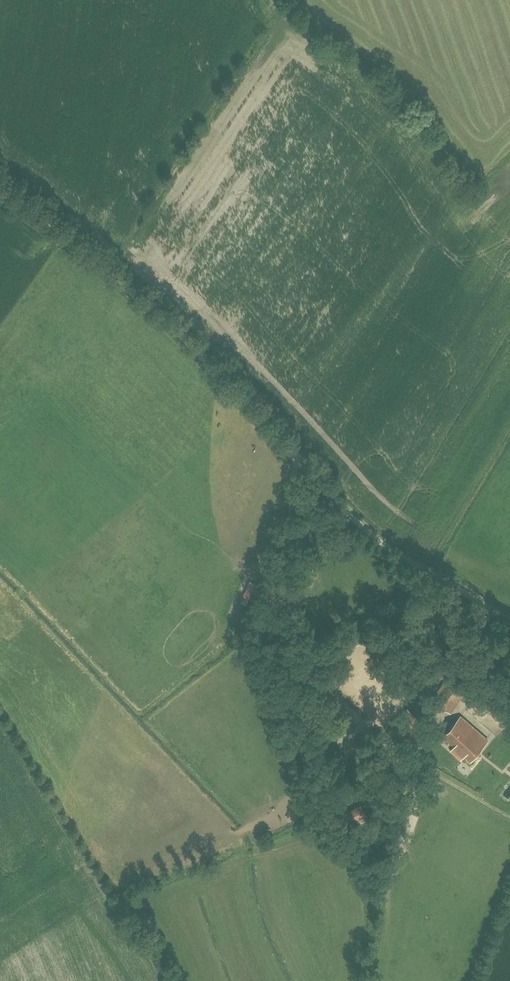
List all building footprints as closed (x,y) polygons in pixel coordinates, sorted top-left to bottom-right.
[(252,605),(260,586),(253,583),(245,602),(252,605)] [(405,680),(408,683),(415,676),(415,675),(417,673),(413,668),(404,678),(405,680)] [(464,691),(449,680),(446,684),(461,695),(464,691)] [(444,683),(433,700),(450,712),(462,696),(444,683)] [(461,760),(465,756),(471,761),(488,740),(461,716),(444,737),(454,746),(451,750),(461,760)] [(343,812),(350,827),(367,818),(359,803),(343,812)]
